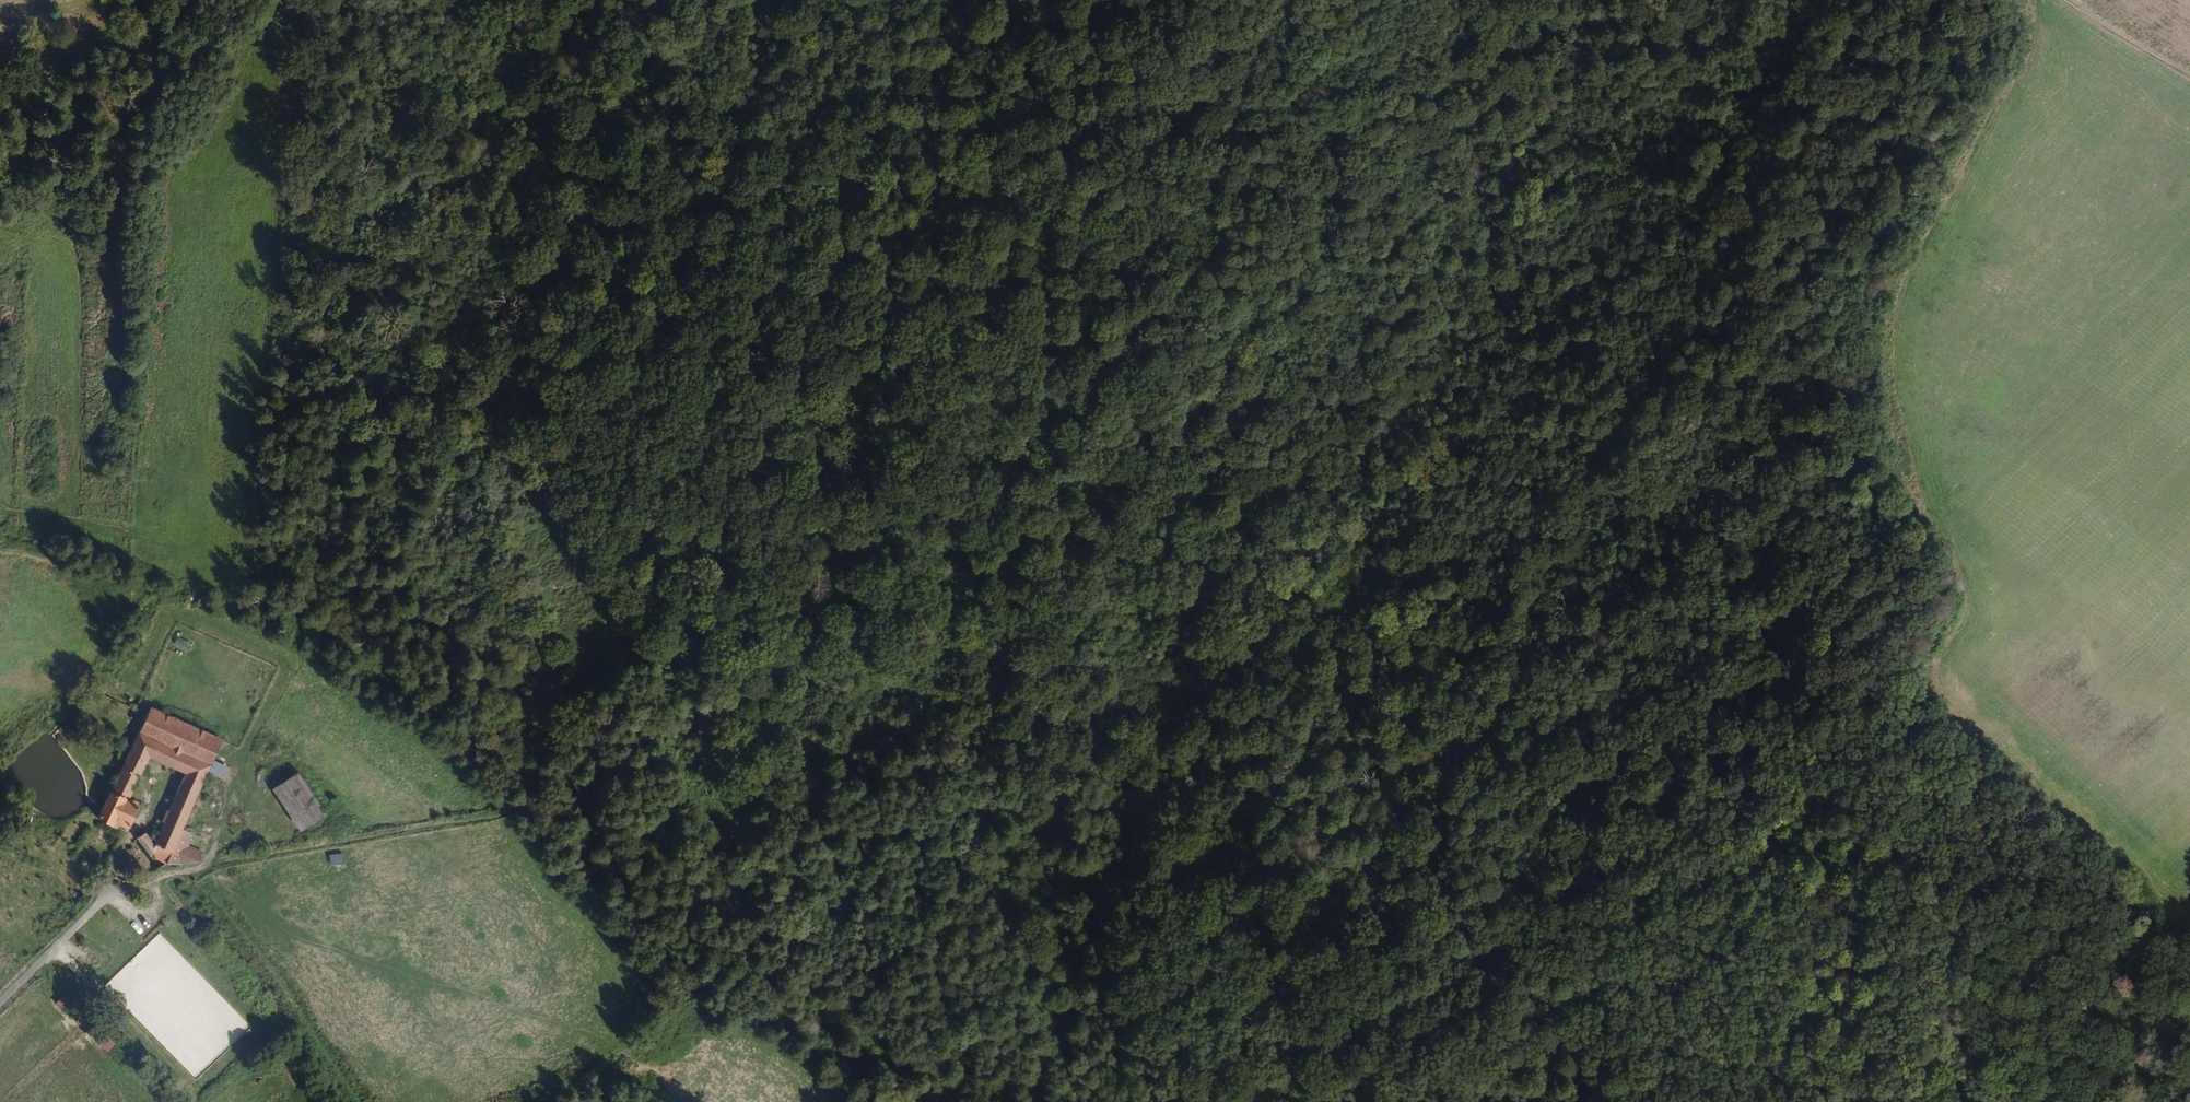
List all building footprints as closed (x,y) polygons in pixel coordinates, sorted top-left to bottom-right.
[(129,729),(138,711),(125,705),(117,723),(129,729)] [(202,764),(210,744),(138,711),(129,729),(92,802),(83,822),(114,837),(130,809),(121,804),(135,772),(172,788),(157,821),(148,817),(142,827),(137,825),(131,834),(153,866),(199,851),(203,836),(189,830),(191,824),(178,819),(184,805),(202,764)] [(337,822),(334,753),(297,752),(298,776),(313,781),(324,822),(337,822)] [(197,810),(215,769),(202,764),(184,805),(197,810)] [(324,822),(313,781),(298,776),(300,823),(324,822)] [(329,866),(343,863),(342,853),(327,855),(329,866)] [(102,1032),(93,1041),(106,1052),(114,1043),(102,1032)]
